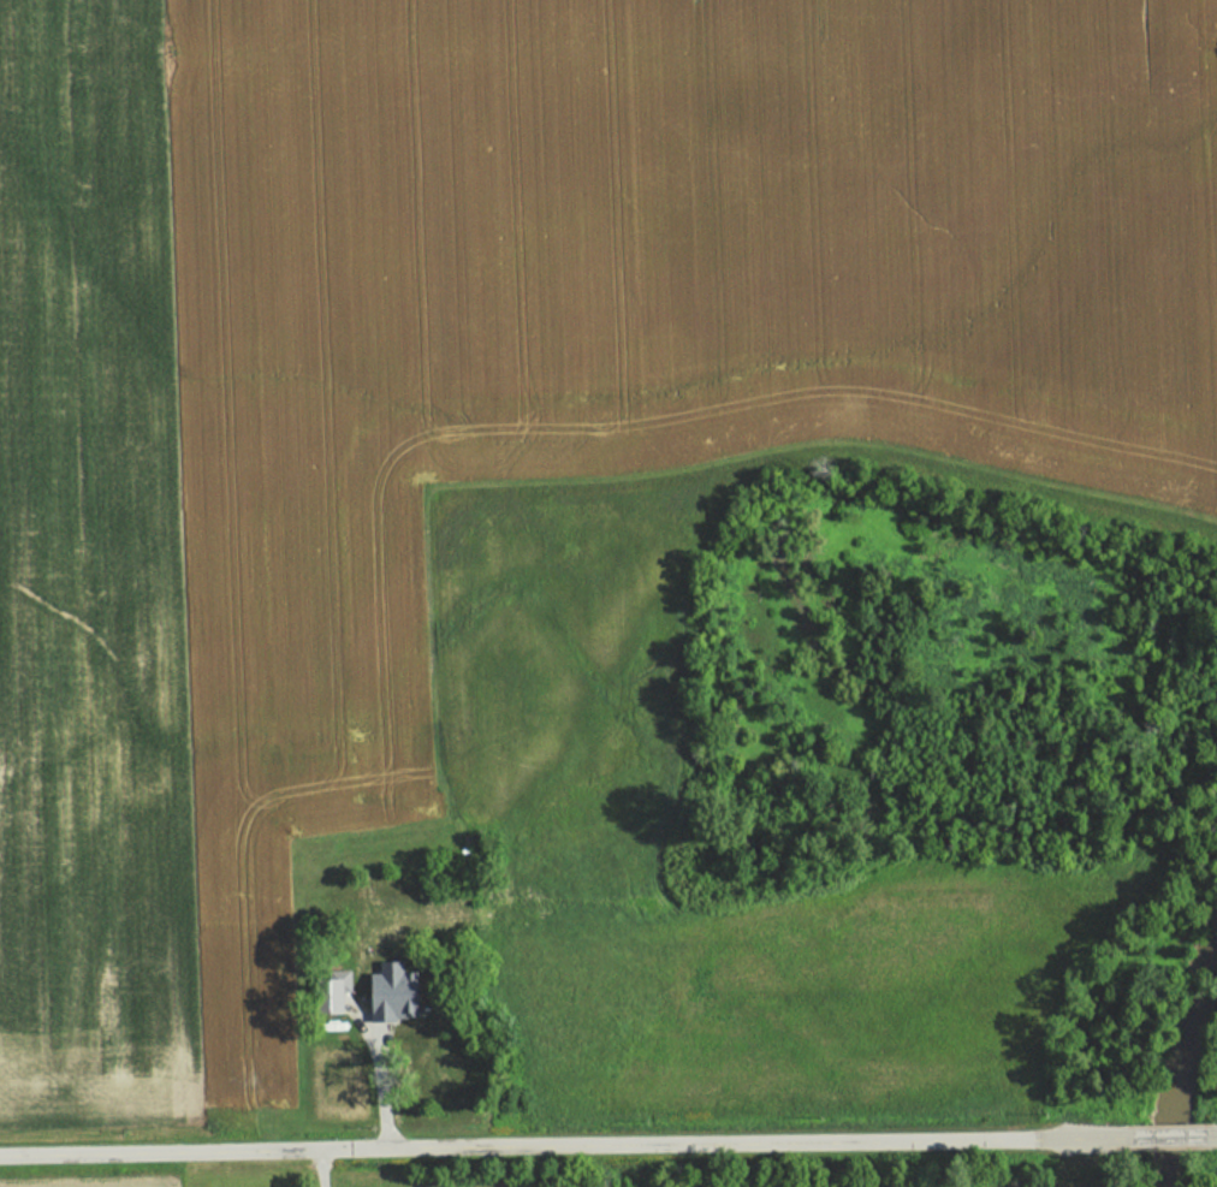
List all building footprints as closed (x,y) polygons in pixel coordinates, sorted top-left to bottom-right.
[(418,974),(403,974),(403,964),(378,964),(378,974),(371,974),(371,1021),(418,1020),(418,974)]
